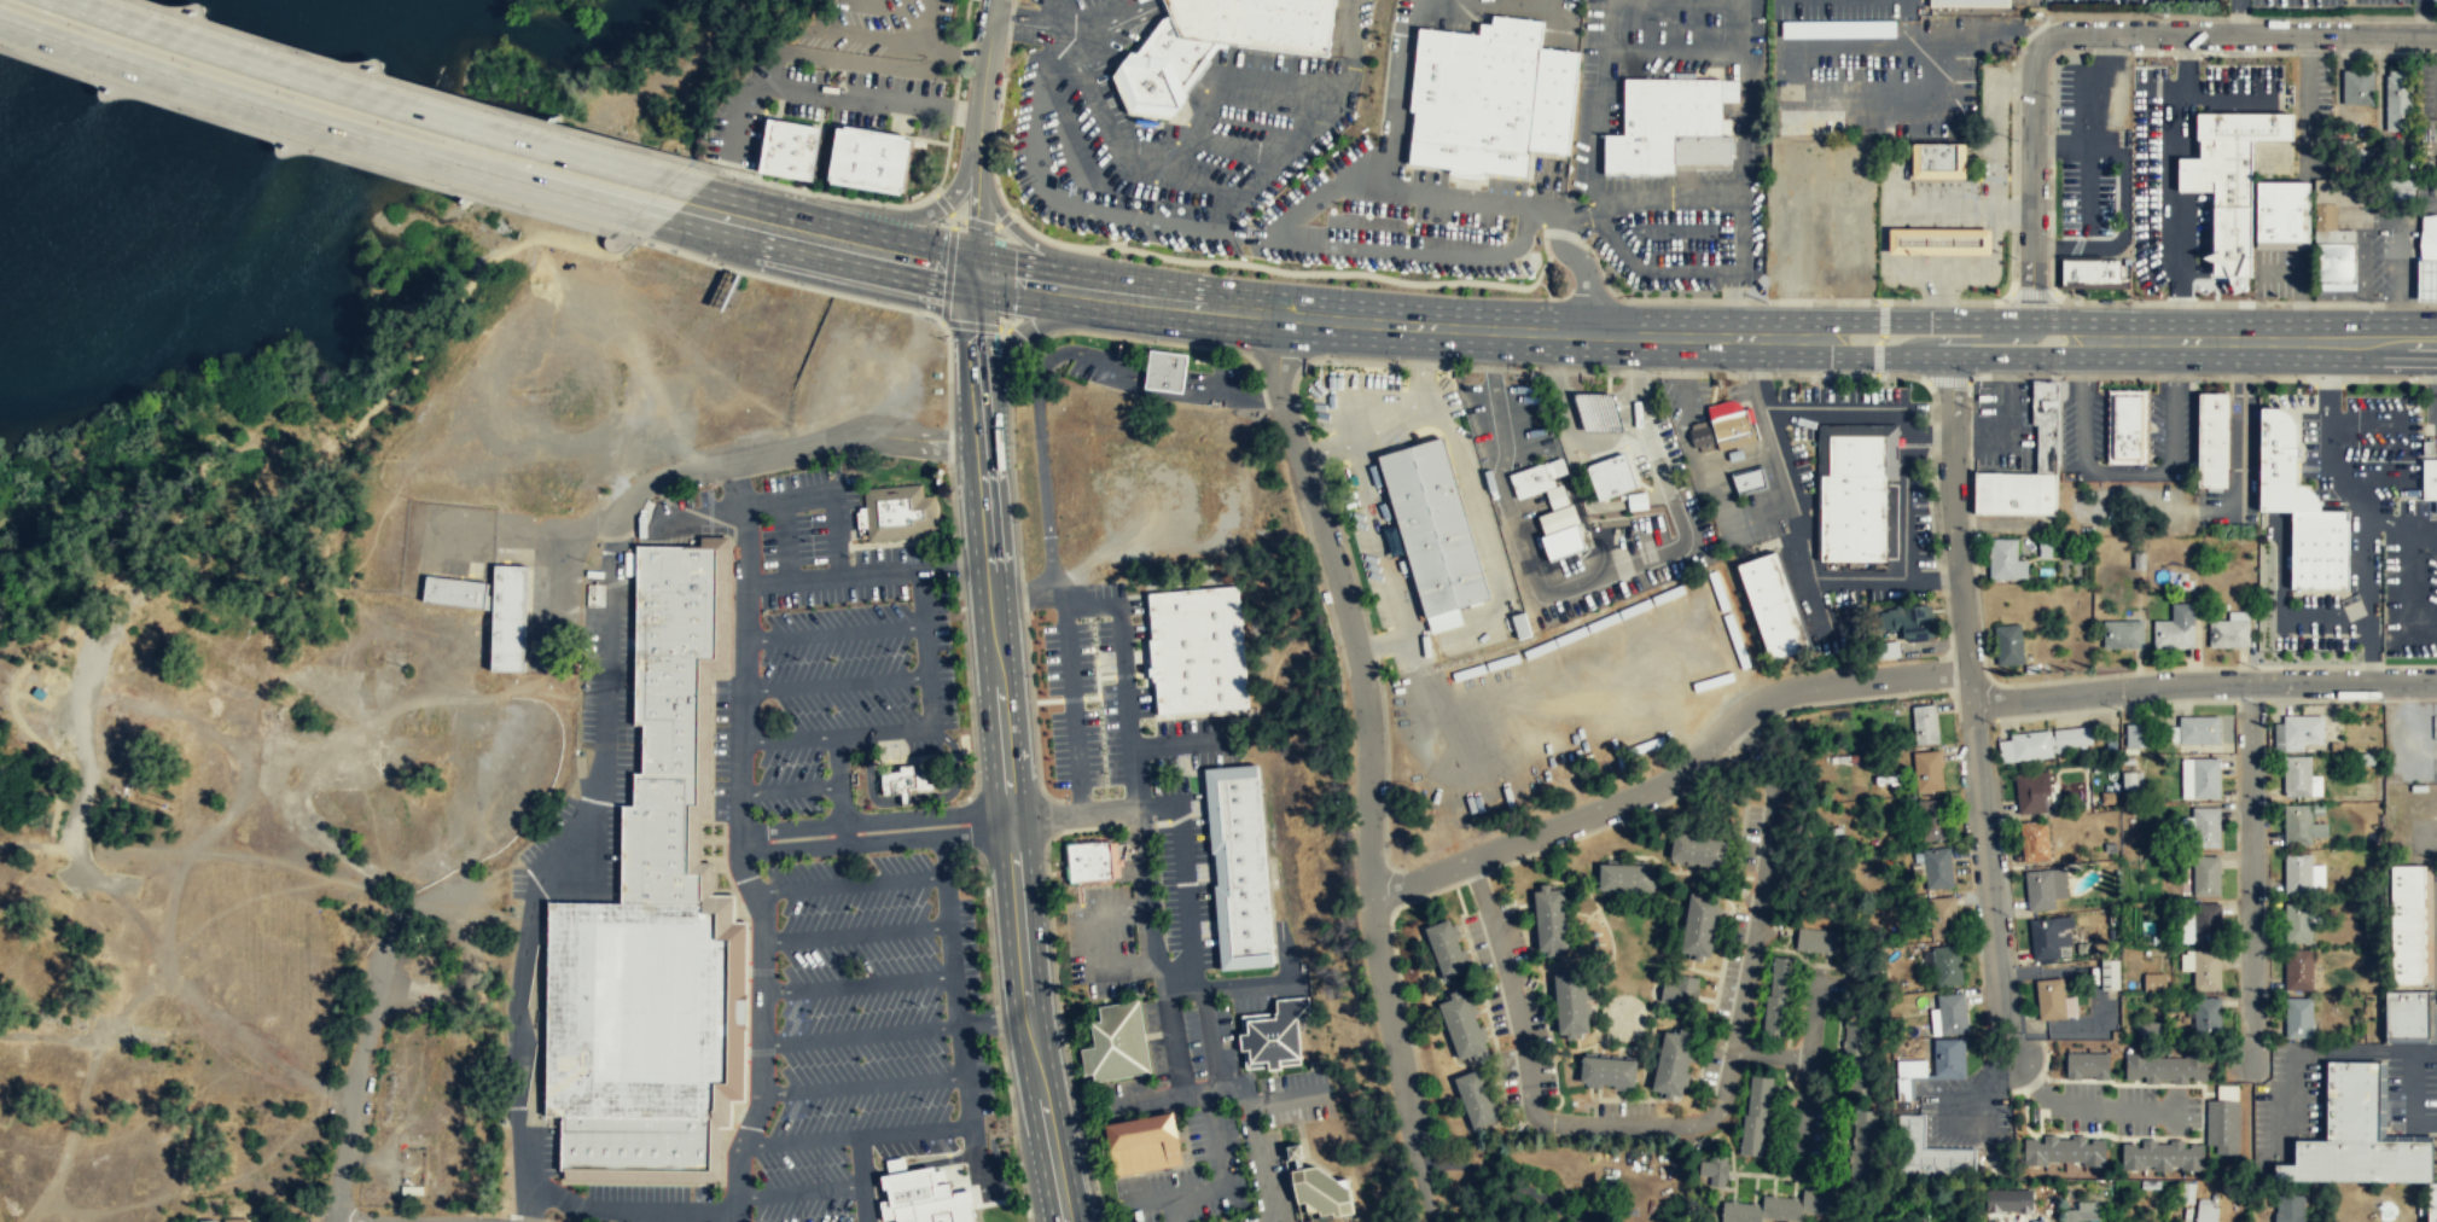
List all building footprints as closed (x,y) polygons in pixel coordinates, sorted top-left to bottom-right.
[(1165,1),(1165,0),(1336,0),(1330,56),(1228,43),(1227,47),(1217,47),(1211,53),(1209,58),(1211,60),(1196,81),(1187,92),(1190,95),(1180,106),(1174,114),(1148,111),(1133,110),(1126,94),(1116,71),(1130,51),(1138,52),(1163,17),(1170,14),(1165,1)] [(1411,163),(1529,176),(1532,150),(1570,155),(1581,51),(1542,47),(1546,21),(1494,14),(1494,24),(1482,23),(1481,34),(1419,27),(1411,110),(1417,110),(1411,163)] [(1895,39),(1895,22),(1781,22),(1781,39),(1895,39)] [(2373,104),(2373,71),(2343,71),(2343,104),(2373,104)] [(2385,132),(2410,132),(2410,71),(2385,71),(2385,132)] [(1604,173),(1603,133),(1622,133),(1622,76),(1720,77),(1720,78),(1738,78),(1737,101),(1720,100),(1720,117),(1729,117),(1728,162),(1673,162),(1673,174),(1604,173)] [(822,128),(768,118),(758,174),(813,184),(822,128)] [(2293,139),(2293,122),(2256,122),(2256,139),(2293,139)] [(905,197),(906,194),(907,194),(915,141),(909,140),(909,138),(848,127),(848,130),(841,129),(832,182),(833,182),(833,186),(905,197)] [(1964,176),(1964,141),(1912,141),(1910,176),(1964,176)] [(2412,179),(2395,179),(2395,200),(2411,200),(2412,179)] [(2309,239),(2309,180),(2257,180),(2257,239),(2309,239)] [(2423,215),(2421,228),(2420,243),(2421,257),(2436,257),(2436,213),(2423,215)] [(1989,254),(1990,227),(1888,227),(1888,252),(1989,254)] [(2356,281),(2356,242),(2315,242),(2315,281),(2356,281)] [(2128,283),(2129,277),(2119,277),(2119,258),(2065,258),(2065,283),(2128,283)] [(2418,258),(2418,299),(2436,299),(2436,258),(2418,258)] [(1182,391),(1187,355),(1151,351),(1146,386),(1182,391)] [(2057,424),(2057,379),(2032,379),(2031,424),(2037,424),(2057,424)] [(1578,392),(1610,394),(1613,395),(1616,397),(1625,429),(1625,431),(1622,433),(1589,432),(1587,431),(1584,429),(1576,396),(1577,394),(1578,392)] [(2199,392),(2228,392),(2227,487),(2198,485),(2199,392)] [(2113,394),(2141,395),(2140,456),(2113,456),(2113,394)] [(2261,407),(2261,484),(2297,483),(2297,429),(2296,423),(2293,418),(2291,414),(2287,412),(2280,408),(2278,407),(2261,407)] [(1714,442),(1708,424),(1687,430),(1693,448),(1714,442)] [(2055,473),(2057,424),(2037,424),(2036,473),(2055,473)] [(1828,435),(1885,435),(1885,479),(1885,560),(1819,560),(1820,475),(1828,475),(1828,435)] [(1444,437),(1491,600),(1427,618),(1380,456),(1444,437)] [(1592,465),(1624,453),(1627,454),(1639,487),(1600,501),(1589,470),(1589,467),(1592,465)] [(1510,476),(1542,464),(1542,465),(1563,458),(1569,473),(1554,478),(1557,487),(1546,490),(1519,500),(1510,476)] [(2423,458),(2423,499),(2436,499),(2436,458),(2423,458)] [(1767,488),(1761,466),(1731,475),(1737,496),(1767,488)] [(2055,473),(2055,513),(1974,513),(1974,472),(2036,473),(2055,473)] [(2321,511),(2321,506),(2320,502),(2320,500),(2317,496),(2316,494),(2315,491),(2311,489),(2307,485),(2301,484),(2297,483),(2261,484),(2259,511),(2282,511),(2292,511),(2321,511)] [(1557,487),(1563,484),(1570,504),(1552,511),(1546,490),(1557,487)] [(860,531),(867,530),(868,542),(940,536),(935,496),(921,497),(920,485),(863,491),(865,510),(857,511),(860,531)] [(2348,588),(2349,511),(2321,511),(2292,511),(2291,588),(2348,588)] [(1989,537),(2017,537),(2016,578),(1989,577),(1989,537)] [(1610,553),(1616,578),(1639,574),(1641,583),(1674,575),(1665,541),(1610,553)] [(696,774),(697,657),(714,657),(715,547),(684,547),(684,545),(639,545),(636,547),(636,577),(634,723),(642,723),(640,773),(696,774)] [(1774,551),(1809,647),(1769,662),(1734,565),(1739,564),(1774,551)] [(523,671),(527,565),(493,564),(492,609),(489,670),(523,671)] [(483,609),(487,582),(425,575),(421,598),(421,600),(483,609)] [(1247,706),(1159,715),(1148,593),(1238,584),(1247,706)] [(1924,605),(1925,640),(1900,642),(1898,629),(1891,630),(1890,609),(1924,605)] [(2153,619),(2194,619),(2194,647),(2153,647),(2153,619)] [(2209,619),(2249,619),(2249,646),(2209,647),(2209,619)] [(2102,621),(2144,621),(2144,647),(2104,647),(2102,621)] [(2020,623),(2024,663),(1997,665),(1994,625),(2020,623)] [(1896,640),(1898,657),(1883,658),(1881,642),(1896,640)] [(1935,703),(1938,741),(1914,744),(1913,705),(1935,703)] [(2284,715),(2323,714),(2323,741),(2284,743),(2284,715)] [(2180,715),(2220,715),(2220,743),(2179,743),(2180,715)] [(2150,745),(2150,722),(2138,722),(2125,723),(2125,745),(2150,745)] [(2090,725),(2092,743),(2064,745),(2064,750),(2055,751),(2053,728),(2090,725)] [(2049,728),(2053,756),(2000,761),(1997,740),(2011,739),(2009,733),(2049,728)] [(1943,789),(1938,749),(1912,751),(1917,791),(1943,789)] [(2311,755),(2311,795),(2285,795),(2284,755),(2311,755)] [(2220,756),(2220,797),(2193,797),(2193,796),(2192,757),(2220,756)] [(933,790),(883,795),(880,772),(900,770),(898,766),(913,764),(913,775),(926,774),(927,782),(932,782),(933,790)] [(1205,768),(1218,970),(1274,966),(1261,764),(1205,768)] [(2047,770),(2052,809),(2018,813),(2014,773),(2047,770)] [(2121,772),(2122,790),(2142,790),(2141,772),(2121,772)] [(698,904),(699,874),(686,874),(687,804),(696,804),(696,774),(640,773),(633,773),(633,805),(621,805),(620,903),(698,904)] [(1943,797),(1948,837),(1920,839),(1917,799),(1943,797)] [(2311,803),(2311,843),(2285,844),(2284,804),(2311,803)] [(2220,805),(2220,846),(2193,846),(2193,807),(2220,805)] [(2046,819),(2051,859),(2023,862),(2019,821),(2046,819)] [(1727,839),(1722,866),(1668,856),(1673,831),(1727,839)] [(1119,881),(1118,844),(1066,845),(1068,884),(1119,881)] [(1953,886),(1948,846),(1921,849),(1925,889),(1953,886)] [(2311,853),(2313,892),(2285,892),(2284,853),(2311,853)] [(2220,855),(2220,895),(2193,895),(2193,855),(2220,855)] [(1652,863),(1652,889),(1596,889),(1598,862),(1652,863)] [(2425,982),(2424,863),(2391,865),(2392,982),(2425,982)] [(2054,907),(2051,868),(2024,871),(2028,910),(2054,907)] [(1560,888),(1566,947),(1536,949),(1531,890),(1560,888)] [(1709,955),(1718,897),(1688,891),(1679,950),(1709,955)] [(1953,895),(1958,935),(1930,937),(1927,897),(1953,895)] [(726,1084),(729,939),(715,939),(716,913),(702,913),(700,904),(698,904),(620,903),(547,902),(545,1116),(560,1116),(710,1118),(710,1111),(713,1111),(713,1083),(726,1084)] [(2220,942),(2220,902),(2193,902),(2193,942),(2220,942)] [(2311,902),(2311,942),(2285,942),(2285,902),(2311,902)] [(2059,955),(2057,926),(2074,926),(2072,914),(2029,919),(2034,959),(2059,955)] [(1450,919),(1426,929),(1444,979),(1470,971),(1450,919)] [(1796,952),(1836,956),(1839,935),(1799,930),(1796,952)] [(1962,984),(1959,944),(1931,947),(1935,985),(1962,984)] [(2220,949),(2221,989),(2194,989),(2193,949),(2220,949)] [(2313,949),(2313,989),(2285,989),(2285,949),(2313,949)] [(1796,961),(1770,959),(1763,1036),(1787,1038),(1796,961)] [(2117,961),(2102,961),(2102,990),(2117,990),(2117,961)] [(1552,973),(1582,971),(1587,1031),(1557,1032),(1552,973)] [(2146,990),(2164,990),(2163,976),(2145,976),(2146,990)] [(2066,1017),(2061,977),(2035,979),(2040,1019),(2066,1017)] [(1662,1011),(1696,1011),(1696,979),(1662,979),(1662,1011)] [(2430,1037),(2430,990),(2392,990),(2386,991),(2386,1037),(2430,1037)] [(1964,991),(1967,1031),(1941,1034),(1936,994),(1964,991)] [(1489,1049),(1460,1060),(1439,1005),(1467,994),(1489,1049)] [(2221,996),(2221,1036),(2194,1037),(2193,996),(2221,996)] [(2313,996),(2313,1036),(2286,1036),(2285,997),(2313,996)] [(1243,1067),(1299,1067),(1301,1017),(1308,1017),(1308,999),(1275,997),(1275,1016),(1243,1016),(1243,1025),(1243,1067)] [(1081,1049),(1084,1083),(1150,1075),(1141,1001),(1097,1007),(1099,1022),(1090,1023),(1094,1047),(1081,1049)] [(1854,1054),(1854,1023),(1843,1023),(1843,1054),(1854,1054)] [(2163,1036),(2164,1024),(2138,1024),(2138,1035),(2163,1036)] [(1692,1037),(1679,1095),(1650,1089),(1663,1030),(1692,1037)] [(1935,1041),(1935,1077),(1964,1077),(1964,1041),(1935,1041)] [(1580,1055),(1635,1060),(1633,1086),(1577,1081),(1580,1055)] [(2109,1082),(2109,1055),(2065,1055),(2065,1082),(2109,1082)] [(2206,1084),(2206,1057),(2124,1057),(2125,1086),(2206,1084)] [(2380,1140),(2380,1061),(2327,1060),(2327,1140),(2380,1140)] [(1912,1102),(1912,1069),(1898,1069),(1898,1102),(1912,1102)] [(1479,1070),(1455,1078),(1475,1130),(1500,1121),(1479,1070)] [(1774,1080),(1749,1076),(1739,1154),(1763,1158),(1774,1080)] [(2206,1147),(2214,1147),(2214,1156),(2237,1156),(2237,1088),(2221,1088),(2221,1102),(2206,1102),(2206,1147)] [(1853,1189),(1878,1189),(1877,1112),(1851,1112),(1853,1189)] [(1182,1166),(1174,1113),(1104,1125),(1113,1179),(1182,1166)] [(710,1118),(708,1171),(559,1171),(560,1127),(560,1116),(710,1118)] [(1974,1152),(1923,1151),(1924,1116),(1897,1116),(1896,1176),(1974,1177),(1974,1152)] [(2105,1162),(2105,1139),(2024,1139),(2024,1160),(2105,1162)] [(2433,1181),(2433,1140),(2380,1140),(2327,1140),(2296,1140),(2294,1164),(2275,1164),(2275,1180),(2427,1181),(2433,1181)] [(2202,1172),(2203,1145),(2122,1144),(2122,1172),(2202,1172)] [(1355,1215),(1350,1170),(1305,1176),(1302,1145),(1287,1146),(1296,1206),(1303,1206),(1305,1221),(1355,1215)] [(1727,1157),(1703,1157),(1703,1188),(1727,1188),(1727,1157)] [(2427,1182),(2436,1182),(2436,1221),(2427,1221),(2427,1182)] [(2031,1190),(1985,1189),(1985,1212),(2031,1212),(2031,1190)] [(971,1193),(894,1205),(896,1221),(976,1221),(971,1193)] [(1722,1221),(1761,1221),(1762,1216),(1838,1218),(1839,1194),(1804,1193),(1803,1204),(1723,1200),(1722,1221)] [(2304,1194),(2304,1221),(2274,1221),(2275,1212),(2278,1212),(2278,1194),(2304,1194)] [(2077,1201),(2077,1210),(2060,1209),(2060,1221),(2077,1221),(2077,1220),(2095,1220),(2095,1201),(2077,1201)] [(2218,1206),(2197,1204),(2195,1218),(2195,1221),(2217,1221),(2218,1206)]
